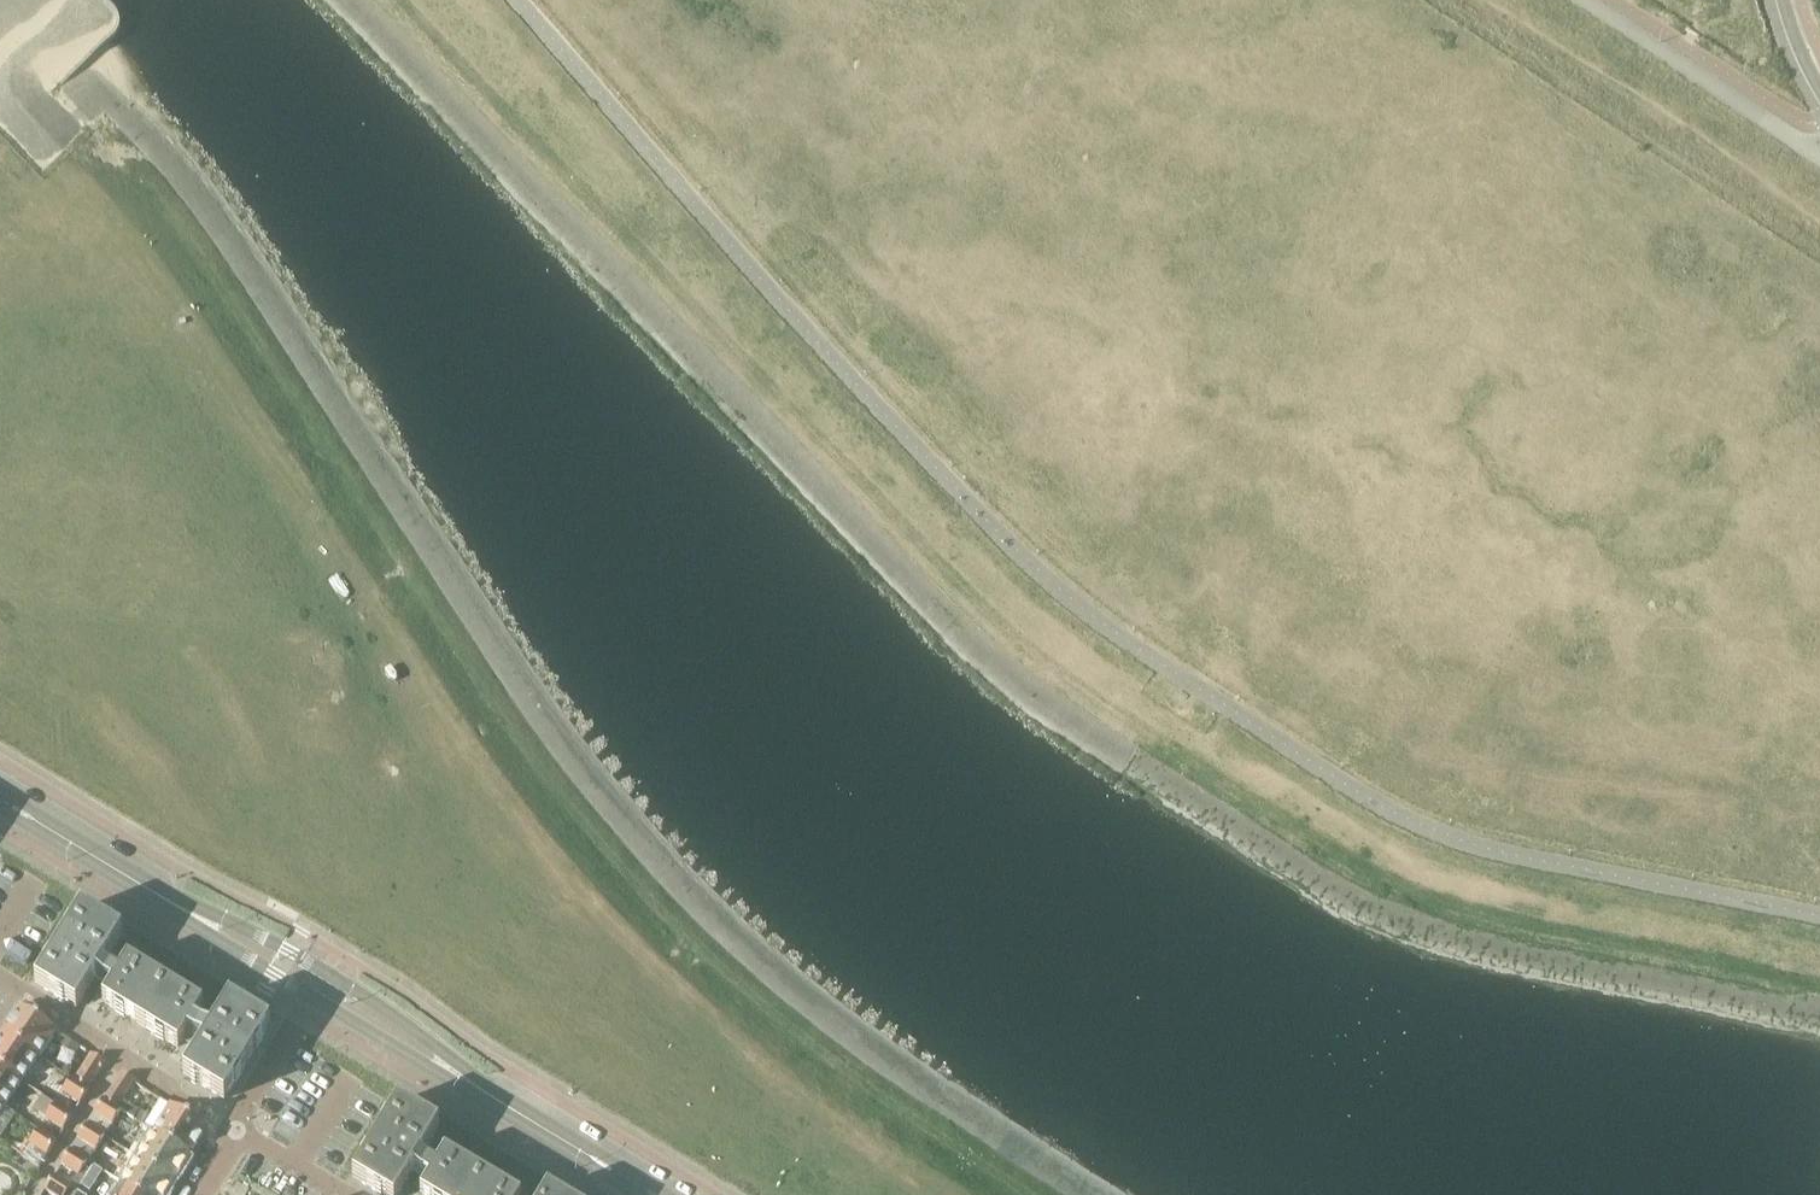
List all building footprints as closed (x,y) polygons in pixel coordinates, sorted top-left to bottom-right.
[(183,1074),(224,1100),(270,1024),(229,999),(210,1031),(194,1021),(203,1006),(128,960),(119,975),(103,965),(122,933),(82,908),(35,983),(76,1009),(96,977),(103,981),(94,996),(178,1047),(187,1053),(196,1038),(203,1042),(183,1074)] [(20,1007),(3,1033),(38,1056),(50,1039),(66,1048),(63,1053),(77,1062),(85,1049),(56,1031),(20,1007)] [(3,1033),(0,1038),(0,1067),(22,1082),(38,1056),(3,1033)] [(91,1054),(74,1079),(89,1089),(106,1064),(91,1054)] [(22,1082),(0,1067),(0,1104),(5,1107),(22,1082)] [(135,1082),(120,1073),(103,1098),(134,1120),(147,1128),(153,1119),(123,1101),(135,1082)] [(73,1115),(89,1089),(74,1079),(71,1077),(59,1096),(49,1089),(51,1086),(40,1079),(33,1089),(73,1115)] [(54,1104),(38,1129),(56,1140),(63,1130),(73,1115),(33,1089),(32,1090),(54,1104)] [(134,1120),(103,1098),(92,1114),(112,1126),(117,1118),(128,1125),(132,1123),(134,1120)] [(398,1102),(353,1178),(382,1194),(398,1194),(413,1170),(421,1175),(411,1190),(420,1194),(516,1194),(445,1153),(436,1167),(420,1158),(439,1126),(398,1102)] [(9,1121),(17,1126),(18,1124),(24,1129),(28,1123),(5,1107),(0,1104),(0,1135),(9,1121)] [(190,1155),(207,1128),(171,1106),(155,1132),(190,1155)] [(71,1146),(71,1147),(89,1158),(104,1135),(86,1123),(71,1146)] [(38,1168),(56,1140),(38,1129),(32,1139),(18,1130),(7,1147),(19,1155),(38,1168)] [(155,1132),(139,1158),(174,1180),(190,1155),(155,1132)] [(88,1161),(70,1149),(60,1165),(78,1177),(88,1161)] [(174,1180),(139,1158),(129,1174),(119,1169),(114,1178),(123,1184),(140,1194),(165,1194),(174,1180)] [(118,1170),(104,1161),(99,1169),(113,1178),(118,1170)] [(42,1192),(46,1194),(81,1194),(52,1176),(42,1192)] [(116,1194),(140,1194),(123,1184),(116,1194)]
